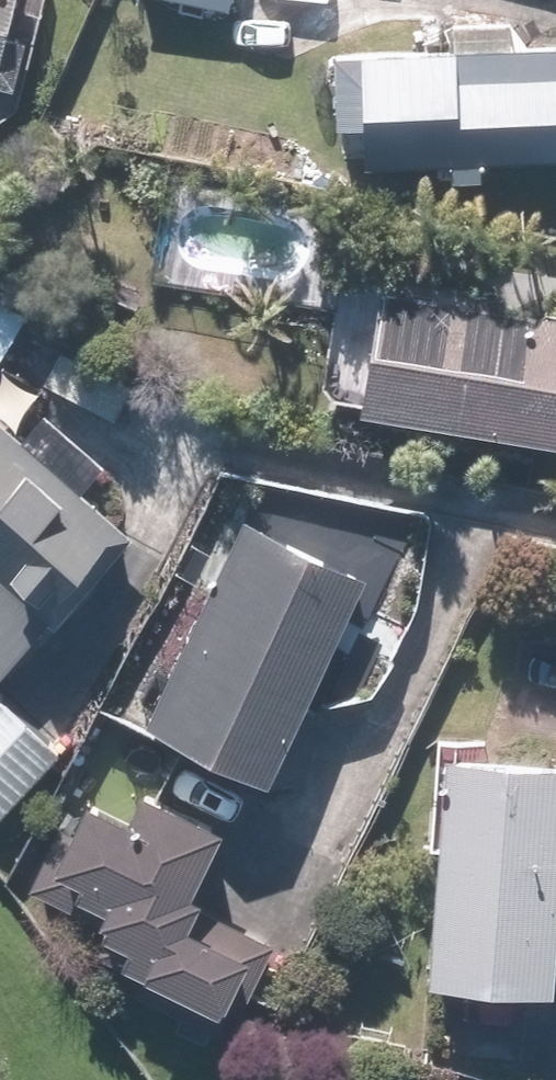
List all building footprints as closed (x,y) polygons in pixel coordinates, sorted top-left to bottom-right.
[(137,2),(230,20),(234,0),(138,0),(137,2)] [(330,55),(330,131),(348,131),(348,167),(438,168),(438,182),(475,182),(475,164),(555,164),(555,56),(330,55)] [(370,294),(353,422),(555,449),(555,319),(370,294)] [(0,435),(0,682),(48,627),(36,617),(111,530),(65,490),(85,468),(36,425),(16,449),(0,435)] [(364,569),(241,509),(133,731),(255,791),(364,569)] [(0,710),(0,808),(49,764),(0,710)] [(436,747),(417,984),(547,994),(555,882),(555,770),(483,764),(484,751),(436,747)] [(110,824),(62,805),(25,897),(107,930),(92,966),(114,975),(107,993),(231,1042),(271,944),(188,911),(191,903),(181,898),(208,831),(121,796),(110,824)] [(303,1072),(295,1079),(311,1079),(303,1072)]
